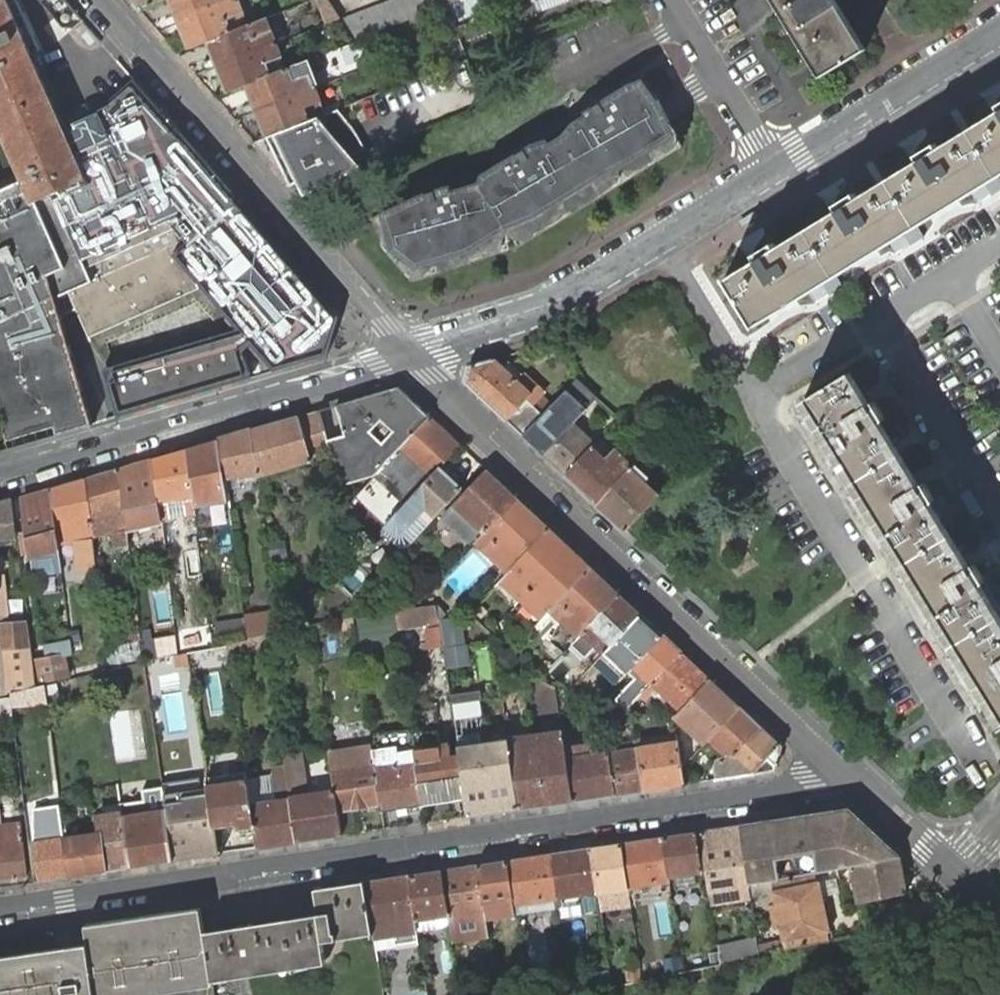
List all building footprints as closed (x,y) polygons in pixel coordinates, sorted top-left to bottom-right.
[(109,137),(99,114),(76,125),(79,130),(67,135),(28,47),(23,36),(14,16),(8,2),(7,0),(0,0),(0,127),(22,177),(23,179),(34,202),(22,207),(3,215),(2,213),(0,214),(0,296),(0,297),(31,280),(30,278),(57,265),(61,277),(68,292),(77,311),(89,338),(200,288),(195,277),(203,271),(281,363),(332,319),(241,213),(234,216),(218,198),(231,192),(180,133),(164,140),(162,141),(142,150),(119,160),(118,158),(110,141),(109,137)] [(8,2),(14,16),(20,13),(24,12),(18,0),(12,0),(8,2)] [(139,8),(161,0),(132,0),(139,8)] [(180,23),(236,0),(171,0),(176,13),(177,15),(180,23)] [(207,41),(231,32),(242,28),(240,23),(237,16),(243,14),(238,0),(236,0),(180,23),(182,29),(183,30),(190,48),(207,41)] [(326,24),(340,19),(327,0),(317,0),(326,24)] [(355,39),(456,0),(392,0),(341,20),(355,39)] [(821,77),(867,51),(836,0),(774,0),(821,77)] [(20,13),(14,16),(23,36),(29,34),(29,32),(21,14),(20,13)] [(215,60),(217,67),(275,44),(270,30),(267,22),(265,18),(254,22),(249,24),(242,28),(231,32),(207,41),(215,58),(215,60)] [(227,92),(246,84),(279,72),(274,60),(281,58),(275,44),(217,67),(220,73),(221,74),(227,92)] [(256,110),(313,88),(313,86),(317,84),(308,60),(279,72),(246,84),(252,101),(253,103),(256,110)] [(429,192),(371,219),(383,246),(414,281),(521,247),(681,146),(661,103),(643,77),(484,175),(429,192)] [(146,93),(139,86),(127,96),(138,110),(151,98),(146,93)] [(325,109),(316,87),(313,88),(256,110),(259,117),(266,137),(326,113),(325,109)] [(151,98),(138,110),(157,132),(164,140),(180,133),(166,116),(151,98)] [(298,182),(304,196),(362,167),(352,155),(366,149),(355,130),(337,109),(326,113),(266,137),(291,185),(298,182)] [(727,279),(756,325),(999,174),(999,110),(727,279)] [(34,202),(23,179),(0,190),(0,214),(2,213),(3,215),(22,207),(34,202)] [(231,192),(218,198),(234,216),(241,213),(332,319),(281,363),(203,271),(195,277),(200,288),(275,371),(328,355),(339,317),(235,196),(231,192)] [(0,297),(0,413),(10,448),(92,424),(60,316),(77,311),(68,292),(61,277),(57,265),(30,278),(31,280),(0,297)] [(504,370),(493,359),(468,366),(465,381),(523,436),(543,414),(534,406),(545,394),(511,362),(504,370)] [(802,402),(999,724),(999,604),(856,369),(802,402)] [(576,379),(543,414),(523,436),(543,454),(580,417),(597,398),(576,379)] [(326,440),(330,454),(339,486),(375,477),(430,416),(398,387),(336,404),(345,435),(326,440)] [(299,415),(252,429),(257,472),(257,475),(311,459),(330,454),(326,440),(318,410),(299,415)] [(462,446),(430,416),(375,477),(365,488),(393,517),(440,468),(462,446)] [(602,437),(580,417),(543,454),(565,475),(593,446),(601,439),(602,437)] [(252,429),(219,439),(226,479),(227,491),(233,490),(231,479),(257,472),(252,429)] [(219,439),(187,449),(193,497),(201,495),(202,502),(223,498),(223,492),(227,491),(226,479),(219,439)] [(615,452),(601,439),(593,446),(607,460),(615,452)] [(565,475),(596,504),(633,466),(616,450),(615,452),(607,460),(593,446),(565,475)] [(153,458),(160,509),(161,522),(169,520),(165,498),(182,495),(185,516),(195,514),(193,497),(187,449),(153,458)] [(153,458),(118,468),(126,530),(161,522),(160,509),(153,458)] [(596,504),(626,531),(658,497),(657,495),(655,493),(642,481),(645,477),(638,471),(633,466),(596,504)] [(118,468),(85,478),(92,531),(92,536),(111,530),(115,548),(128,547),(126,530),(118,468)] [(386,525),(395,534),(401,534),(410,543),(462,488),(440,468),(393,517),(386,525)] [(517,498),(487,470),(455,503),(443,515),(474,545),(477,540),(517,498)] [(50,489),(57,542),(74,540),(78,570),(97,567),(92,536),(92,531),(85,478),(50,489)] [(24,552),(30,551),(34,582),(62,578),(57,542),(50,489),(23,497),(26,519),(27,530),(21,531),(24,552)] [(511,571),(550,529),(517,498),(477,540),(511,571)] [(0,503),(0,538),(17,536),(13,500),(0,503)] [(386,525),(381,531),(400,548),(406,548),(410,543),(401,534),(395,534),(386,525)] [(590,567),(550,529),(511,571),(505,578),(523,596),(544,616),(550,609),(590,567)] [(285,539),(268,542),(271,564),(289,560),(285,539)] [(605,581),(590,567),(550,609),(561,619),(567,612),(580,624),(573,631),(579,637),(619,594),(605,581)] [(641,614),(619,594),(579,637),(571,645),(586,658),(597,645),(605,652),(641,614)] [(401,644),(442,638),(437,605),(395,611),(401,644)] [(401,644),(395,611),(357,617),(363,650),(401,644)] [(276,612),(246,619),(249,638),(250,638),(266,635),(279,632),(276,612)] [(567,612),(561,619),(573,631),(580,624),(567,612)] [(663,634),(641,614),(605,652),(596,662),(618,683),(627,673),(633,666),(663,634)] [(232,633),(247,630),(244,615),(229,619),(232,633)] [(38,620),(28,622),(31,635),(40,633),(38,620)] [(11,624),(0,624),(0,641),(7,694),(10,693),(35,688),(27,622),(11,624)] [(279,632),(266,635),(267,645),(283,642),(282,631),(279,632)] [(681,652),(663,634),(633,666),(627,673),(633,679),(614,699),(625,710),(625,709),(637,698),(640,696),(650,684),(681,652)] [(249,638),(226,644),(228,655),(267,645),(266,635),(250,638),(249,638)] [(175,652),(172,636),(145,640),(147,655),(175,652)] [(140,657),(138,639),(112,645),(115,663),(140,657)] [(182,644),(184,654),(187,653),(202,650),(200,639),(182,644)] [(71,651),(70,641),(45,646),(48,658),(35,660),(40,681),(70,675),(65,653),(71,651)] [(446,667),(472,663),(469,643),(443,646),(446,667)] [(710,679),(681,652),(650,684),(640,696),(645,701),(651,695),(654,698),(659,693),(680,712),(710,679)] [(98,658),(81,661),(83,672),(100,669),(98,658)] [(740,707),(710,679),(680,712),(675,717),(669,722),(675,727),(680,722),(705,745),(711,739),(740,707)] [(58,692),(57,684),(46,686),(47,695),(58,692)] [(35,688),(10,693),(12,706),(35,703),(35,696),(46,695),(45,685),(35,688)] [(473,694),(472,686),(454,689),(455,696),(473,694)] [(0,695),(0,711),(2,711),(12,710),(12,706),(10,693),(7,694),(5,694),(0,695)] [(757,723),(740,707),(711,739),(729,755),(757,723)] [(675,727),(669,722),(671,736),(671,743),(644,747),(643,740),(637,740),(638,751),(645,790),(685,784),(682,770),(676,735),(675,727)] [(782,746),(757,723),(729,755),(724,756),(717,759),(714,766),(716,779),(775,770),(782,746)] [(492,812),(518,808),(510,752),(508,737),(489,741),(487,727),(485,727),(480,728),(492,812)] [(455,731),(458,751),(465,799),(467,816),(492,812),(480,728),(455,731)] [(563,744),(561,729),(539,733),(540,737),(542,747),(563,744)] [(420,732),(422,744),(439,741),(438,730),(420,732)] [(531,730),(507,733),(508,737),(510,752),(534,748),(532,738),(531,730)] [(416,750),(413,732),(370,738),(371,747),(373,756),(416,750)] [(518,808),(572,800),(567,769),(564,748),(563,744),(542,747),(540,737),(532,738),(534,748),(510,752),(518,808)] [(615,794),(645,790),(638,751),(618,753),(615,738),(606,740),(607,745),(609,755),(615,794)] [(606,740),(564,748),(567,769),(597,765),(594,747),(607,745),(606,740)] [(423,805),(465,799),(458,751),(451,751),(450,745),(416,750),(423,805)] [(572,800),(615,794),(609,755),(607,745),(594,747),(597,765),(567,769),(572,800)] [(371,747),(330,754),(335,791),(338,811),(341,835),(355,833),(352,808),(380,804),(373,756),(371,747)] [(424,811),(423,805),(416,750),(373,756),(380,804),(381,813),(407,809),(408,814),(424,811)] [(284,753),(287,778),(304,775),(301,751),(284,753)] [(290,798),(307,795),(304,775),(287,778),(290,798)] [(252,804),(250,793),(248,779),(208,785),(209,792),(214,827),(237,824),(238,829),(255,827),(252,804)] [(297,841),(341,835),(338,811),(335,791),(307,795),(290,798),(290,799),(297,841)] [(180,800),(165,803),(166,808),(174,859),(218,853),(214,827),(209,792),(181,796),(180,800)] [(259,847),(297,841),(290,799),(257,804),(256,793),(250,793),(252,804),(255,827),(259,847)] [(129,866),(174,859),(166,808),(122,815),(129,866)] [(800,875),(815,873),(838,868),(853,865),(858,864),(900,856),(878,836),(848,809),(740,825),(748,885),(770,880),(800,875)] [(105,870),(129,866),(122,815),(121,812),(94,816),(96,834),(64,838),(69,877),(106,871),(105,870)] [(27,876),(21,824),(0,826),(0,879),(27,876)] [(38,882),(69,877),(64,838),(62,824),(32,827),(38,882)] [(740,825),(700,832),(709,889),(748,885),(740,825)] [(697,832),(663,837),(669,875),(676,875),(694,871),(703,871),(697,832)] [(628,888),(629,891),(635,890),(635,889),(634,884),(670,879),(669,875),(663,837),(621,844),(628,888)] [(621,844),(592,848),(598,890),(598,893),(598,894),(599,897),(600,906),(618,902),(630,901),(629,891),(628,888),(621,844)] [(550,854),(557,903),(563,902),(562,895),(579,893),(592,891),(598,890),(592,848),(550,854)] [(558,907),(557,903),(550,854),(507,861),(513,898),(516,913),(558,907)] [(907,892),(900,856),(858,864),(853,865),(858,892),(860,901),(907,892)] [(507,861),(478,866),(484,902),(513,898),(507,861)] [(442,871),(449,916),(450,926),(453,942),(490,936),(484,902),(478,866),(442,871)] [(442,871),(409,876),(416,921),(449,916),(442,871)] [(694,871),(676,875),(677,884),(696,882),(694,871)] [(758,956),(785,951),(808,946),(829,940),(827,932),(830,932),(819,881),(817,881),(815,873),(800,875),(770,880),(773,891),(775,903),(770,905),(773,917),(775,928),(780,927),(782,939),(756,944),(758,956)] [(409,876),(364,882),(372,927),(374,935),(374,937),(393,934),(395,945),(420,942),(418,931),(416,921),(409,876)] [(750,895),(773,891),(770,880),(748,885),(750,895)] [(337,940),(374,935),(372,927),(364,882),(314,890),(318,914),(237,927),(225,929),(220,929),(204,931),(212,981),(228,979),(234,978),(245,976),(326,964),(323,942),(334,940),(334,941),(337,940)] [(750,895),(748,885),(709,889),(713,911),(751,906),(750,895)] [(185,990),(197,988),(206,986),(213,985),(212,981),(204,931),(201,907),(188,909),(172,912),(85,925),(86,928),(88,945),(59,949),(0,957),(0,994),(149,994),(185,990)] [(449,916),(416,921),(418,931),(450,926),(449,916)] [(756,944),(755,939),(698,950),(702,968),(758,956),(756,944)] [(668,973),(682,970),(679,955),(665,958),(668,973)]
